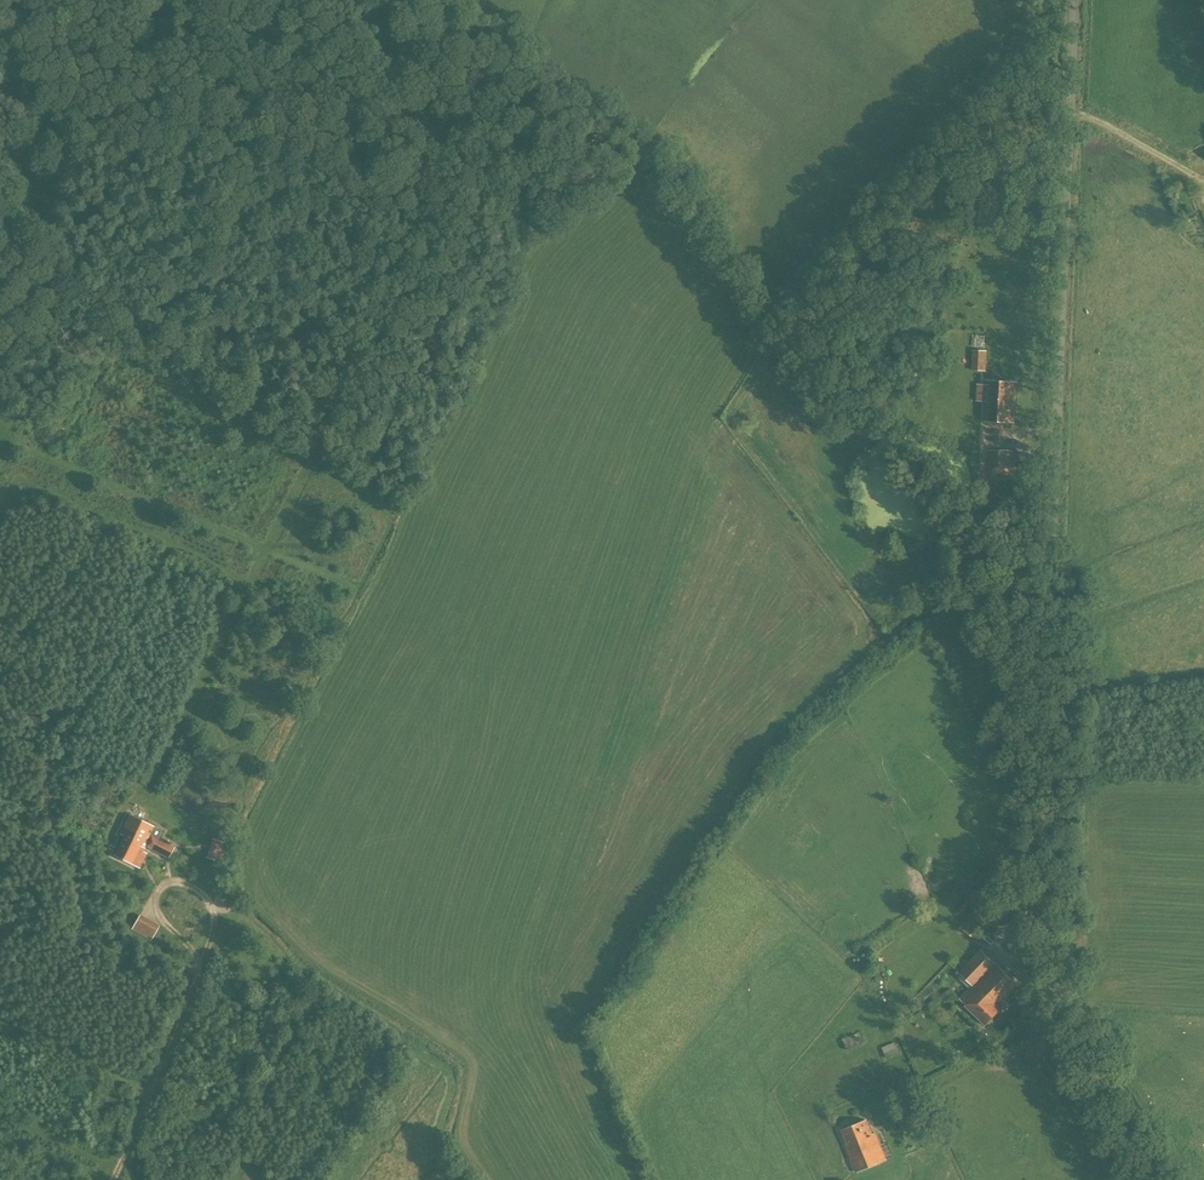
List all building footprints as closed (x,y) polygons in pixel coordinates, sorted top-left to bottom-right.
[(971,371),(986,371),(987,351),(972,351),(971,371)] [(986,381),(984,421),(1012,422),(1014,383),(986,381)] [(989,480),(1010,481),(1011,450),(990,449),(989,480)] [(145,847),(169,859),(176,847),(151,835),(154,827),(129,815),(120,834),(124,836),(114,856),(132,864),(140,846),(144,848),(145,847)] [(220,828),(209,855),(225,862),(236,835),(220,828)] [(140,917),(133,928),(153,940),(160,929),(140,917)] [(969,991),(974,995),(965,1005),(985,1025),(1003,1006),(1001,1004),(1018,986),(995,964),(980,950),(958,971),(973,986),(969,991)] [(842,1039),(847,1050),(866,1041),(861,1030),(842,1039)] [(895,1042),(882,1047),(886,1058),(900,1053),(895,1042)] [(872,1134),(866,1120),(841,1130),(847,1145),(844,1145),(855,1172),(886,1159),(875,1133),(872,1134)]
